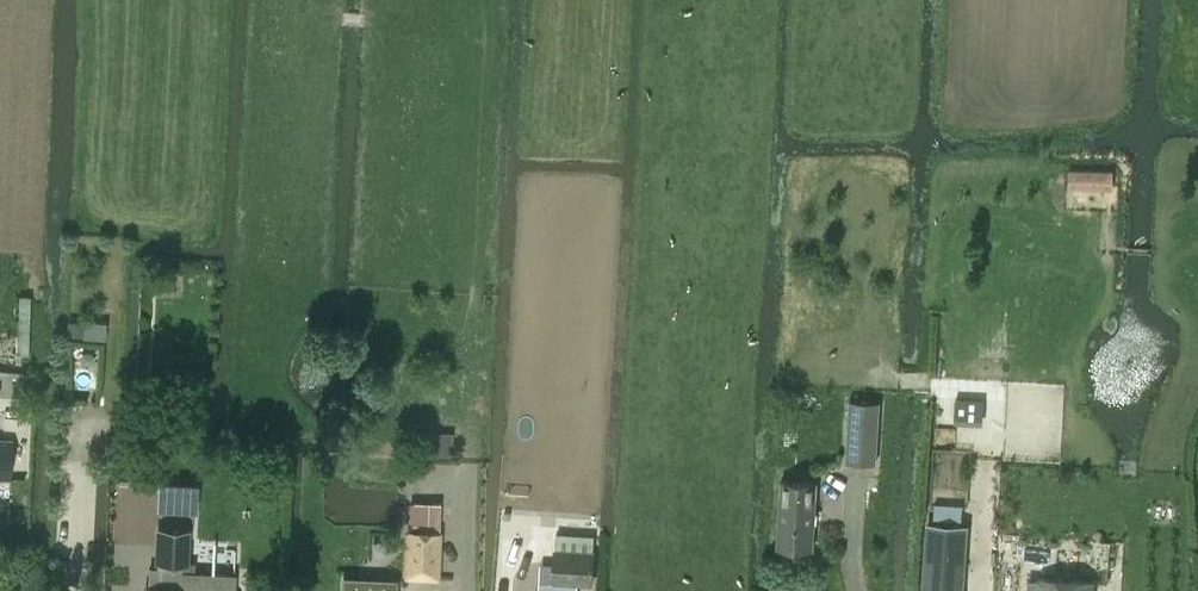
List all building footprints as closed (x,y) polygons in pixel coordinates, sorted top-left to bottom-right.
[(1069,168),(1069,187),(1112,188),(1113,169),(1069,168)] [(35,397),(37,372),(0,370),(0,395),(35,397)] [(850,400),(847,460),(876,462),(879,402),(868,401),(850,400)] [(12,439),(0,439),(0,477),(10,478),(12,439)] [(813,548),(817,482),(781,480),(777,546),(813,548)] [(408,530),(407,554),(406,576),(437,577),(440,502),(411,501),(409,530),(408,530)] [(155,527),(153,562),(156,562),(188,564),(188,561),(190,529),(155,527)] [(595,549),(593,549),(594,534),(557,532),(554,579),(593,582),(595,549)] [(148,590),(234,590),(234,573),(194,571),(194,561),(188,561),(188,564),(156,562),(155,566),(149,566),(148,586),(148,590)] [(1093,581),(1041,577),(1040,590),(1092,590),(1093,581)]
